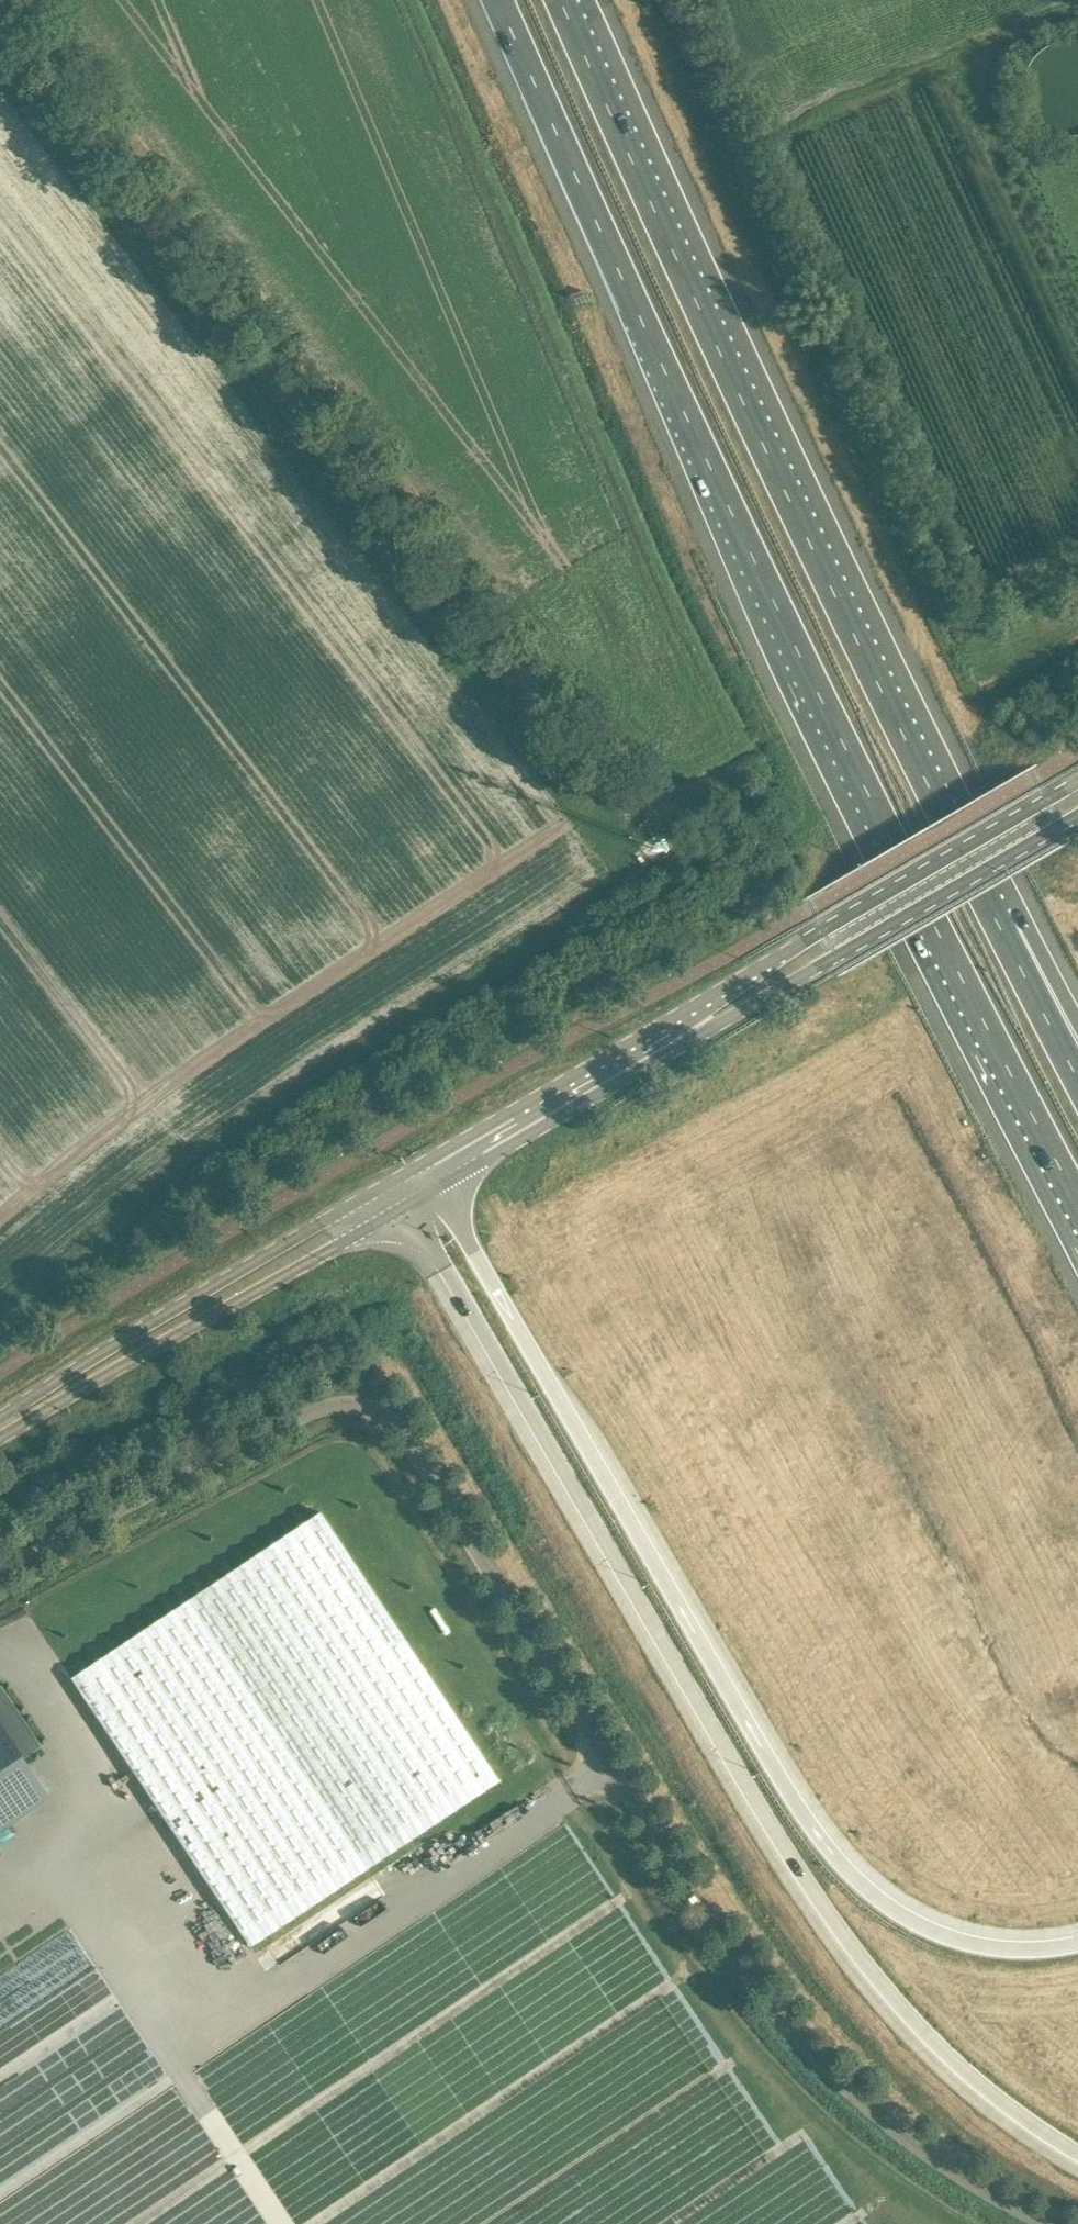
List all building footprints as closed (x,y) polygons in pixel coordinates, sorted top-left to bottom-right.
[(640,795),(648,804),(658,796),(650,786),(640,795)] [(320,1512),(70,1678),(250,1946),(500,1780),(320,1512)] [(44,1794),(20,1758),(38,1746),(0,1689),(0,1823),(44,1794)]
